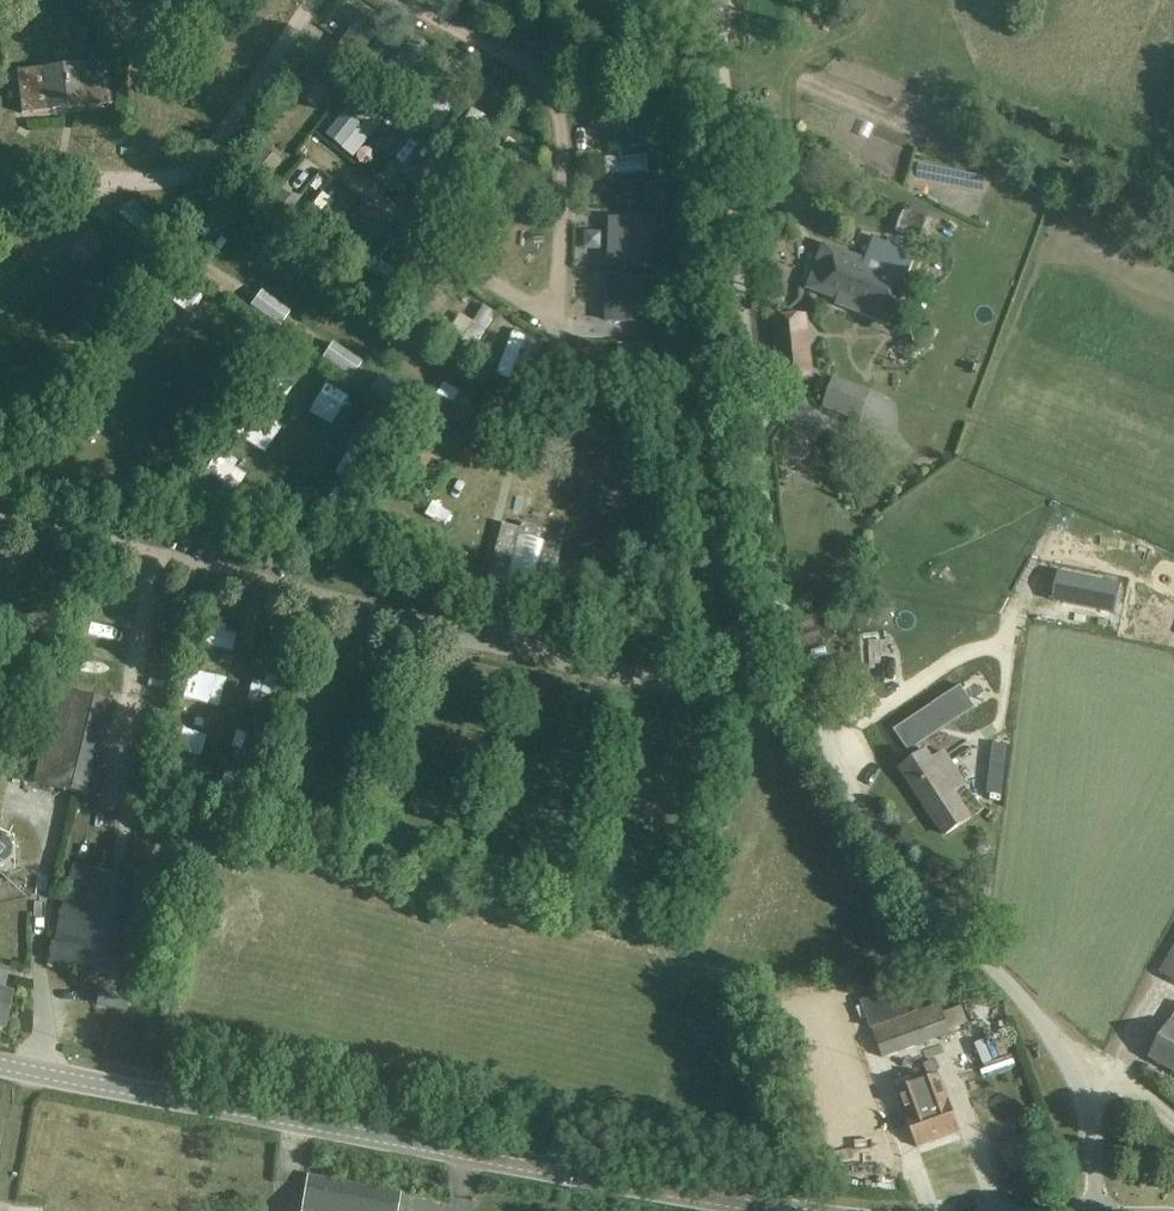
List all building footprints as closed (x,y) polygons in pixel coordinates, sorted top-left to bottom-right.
[(168,4),(189,18),(200,0),(171,0),(168,4)] [(365,7),(334,51),(356,66),(387,22),(365,7)] [(413,39),(379,85),(395,98),(430,51),(413,39)] [(107,62),(16,72),(21,115),(112,105),(107,62)] [(313,77),(297,96),(311,107),(326,87),(313,77)] [(420,127),(436,138),(460,100),(444,90),(420,127)] [(360,136),(380,112),(356,92),(322,132),(335,143),(348,126),(360,136)] [(593,108),(594,128),(646,124),(645,105),(593,108)] [(478,111),(467,127),(479,135),(490,119),(478,111)] [(250,164),(265,175),(278,160),(263,148),(250,164)] [(437,152),(422,174),(444,189),(460,167),(437,152)] [(606,176),(649,173),(648,156),(605,159),(606,176)] [(643,198),(657,198),(658,179),(643,178),(643,198)] [(297,203),(280,190),(270,203),(287,216),(297,203)] [(352,205),(339,194),(333,201),(322,192),(303,214),(328,234),(352,205)] [(925,231),(932,213),(907,203),(900,222),(925,231)] [(657,235),(658,216),(611,214),(610,262),(647,264),(648,235),(657,235)] [(890,324),(915,253),(875,239),(868,260),(826,245),(810,289),(839,299),(837,305),(890,324)] [(414,285),(381,264),(372,277),(405,299),(414,285)] [(646,275),(609,274),(608,321),(654,323),(655,304),(645,304),(646,275)] [(473,322),(461,314),(451,331),(463,338),(458,346),(471,355),(495,317),(481,309),(473,322)] [(814,374),(808,314),(773,319),(780,378),(814,374)] [(539,339),(514,329),(497,372),(522,382),(539,339)] [(858,419),(870,388),(834,374),(822,405),(858,419)] [(336,418),(348,396),(323,383),(312,405),(336,418)] [(434,391),(426,404),(467,427),(475,414),(434,391)] [(489,396),(480,435),(506,441),(516,402),(489,396)] [(426,436),(407,467),(421,475),(439,444),(426,436)] [(241,492),(253,468),(221,452),(209,475),(241,492)] [(549,598),(563,538),(503,523),(488,583),(549,598)] [(1053,600),(1116,613),(1122,583),(1060,570),(1053,600)] [(207,616),(205,634),(225,637),(227,619),(207,616)] [(906,659),(905,630),(862,631),(863,660),(906,659)] [(33,785),(84,798),(108,701),(56,690),(33,785)] [(1006,764),(1008,746),(994,744),(991,762),(1006,764)] [(972,820),(955,795),(967,787),(945,754),(934,762),(928,753),(902,770),(946,837),(972,820)] [(3,872),(9,868),(12,861),(13,854),(11,848),(7,842),(1,838),(0,838),(0,873),(3,872)] [(72,867),(49,962),(134,982),(157,886),(72,867)] [(1173,981),(1173,925),(1150,967),(1160,973),(1173,981)] [(4,1028),(12,993),(2,991),(6,975),(0,974),(0,1027),(4,1028)] [(125,1013),(129,996),(101,989),(97,1007),(125,1013)] [(869,1055),(881,1051),(884,1060),(952,1036),(941,1004),(873,1029),(874,1033),(862,1037),(869,1055)] [(1171,1024),(1169,1023),(1149,1058),(1173,1073),(1173,1018),(1171,1024)] [(896,1082),(899,1091),(908,1115),(907,1115),(920,1149),(942,1141),(920,1083),(917,1074),(896,1082)] [(963,1132),(950,1099),(949,1099),(940,1076),(920,1083),(942,1141),(963,1132)] [(400,1194),(307,1176),(301,1210),(397,1210),(400,1194)]
